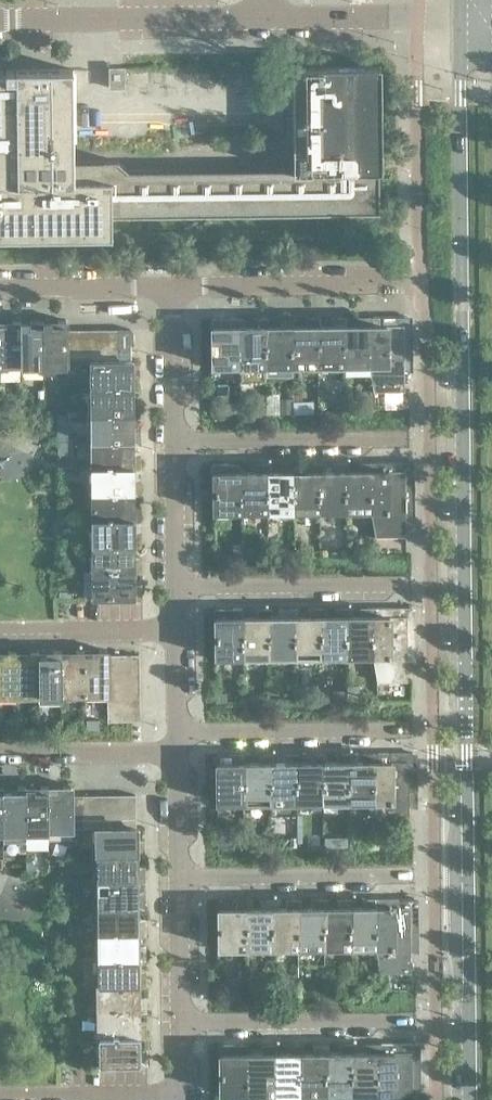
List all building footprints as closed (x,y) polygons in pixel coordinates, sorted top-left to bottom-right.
[(74,150),(73,68),(5,68),(5,74),(0,74),(0,239),(111,237),(111,215),(379,212),(377,170),(381,170),(379,113),(379,65),(291,65),(292,168),(128,169),(117,160),(73,160),(73,159),(74,159),(74,150)] [(123,87),(123,68),(109,68),(109,69),(109,87),(123,87)] [(318,364),(317,325),(321,325),(320,316),(311,317),(312,325),(295,325),(291,325),(292,364),(318,364)] [(344,364),(343,325),(347,325),(346,316),(337,316),(338,325),(321,325),(317,325),(318,364),(344,364)] [(370,363),(369,325),(373,325),(372,316),(363,316),(364,325),(347,325),(343,325),(344,364),(369,363),(370,363)] [(408,363),(407,316),(372,316),(373,325),(369,325),(370,363),(369,363),(373,390),(404,389),(403,363),(408,363)] [(240,365),(239,326),(229,326),(229,317),(212,318),(213,365),(240,365)] [(266,365),(265,326),(269,326),(268,317),(259,317),(260,326),(239,326),(240,365),(266,365)] [(292,364),(291,325),(295,325),(294,317),(285,317),(286,325),(269,326),(265,326),(266,365),(292,364)] [(20,325),(20,319),(12,320),(12,325),(0,325),(0,364),(20,364),(20,325)] [(43,364),(42,325),(43,325),(43,319),(34,319),(34,325),(20,325),(20,364),(43,364)] [(66,362),(66,334),(66,319),(57,319),(57,324),(43,325),(42,325),(43,364),(66,363),(66,362)] [(91,360),(91,333),(78,334),(78,362),(91,362),(91,360)] [(104,360),(104,333),(91,333),(91,360),(104,360)] [(117,360),(117,333),(104,333),(104,360),(117,360)] [(130,360),(130,333),(117,333),(117,360),(130,360)] [(78,362),(78,334),(66,334),(66,362),(78,362)] [(131,381),(130,360),(117,360),(104,360),(91,360),(91,362),(92,387),(131,386),(131,390),(139,390),(139,381),(131,381)] [(131,407),(131,390),(131,386),(92,387),(92,413),(131,413),(131,416),(140,416),(140,407),(131,407)] [(131,433),(131,416),(131,413),(92,413),(92,439),(131,439),(131,442),(140,442),(140,433),(131,433)] [(131,459),(131,442),(131,439),(92,439),(93,465),(132,465),(132,468),(140,468),(140,459),(131,459)] [(72,465),(72,440),(57,440),(57,465),(72,465)] [(345,509),(345,470),(348,470),(348,461),(339,462),(339,470),(322,470),(319,470),(319,509),(345,509)] [(371,509),(371,470),(374,470),(374,461),(365,461),(365,470),(348,470),(345,470),(345,509),(371,509)] [(409,509),(409,461),(374,461),(374,470),(371,470),(371,509),(375,535),(405,535),(405,509),(409,509)] [(267,510),(267,471),(270,471),(270,462),(261,462),(261,471),(241,471),(241,510),(267,510)] [(293,510),(293,471),(296,471),(296,462),(287,462),(287,471),(270,471),(267,471),(267,510),(293,510)] [(319,509),(319,470),(322,470),(322,462),(313,462),(313,470),(296,471),(293,471),(293,510),(319,509)] [(241,510),(241,471),(231,471),(231,463),(214,463),(214,511),(241,510)] [(132,485),(132,468),(132,465),(93,465),(93,491),(132,491),(132,494),(141,494),(140,485),(132,485)] [(132,511),(132,494),(132,491),(93,491),(93,517),(132,517),(132,520),(141,520),(141,511),(132,511)] [(132,537),(132,520),(132,517),(93,517),(93,543),(132,543),(132,546),(141,546),(141,537),(132,537)] [(133,563),(132,546),(132,543),(93,543),(94,569),(133,569),(133,572),(141,572),(141,563),(133,563)] [(133,589),(133,572),(133,569),(94,569),(94,596),(132,596),(132,598),(142,598),(142,589),(133,589)] [(373,654),(372,615),(376,615),(376,606),(367,607),(367,615),(350,615),(346,615),(347,654),(372,654),(373,654)] [(411,654),(410,606),(376,606),(376,615),(372,615),(373,654),(372,654),(377,680),(407,680),(406,654),(411,654)] [(295,655),(294,616),(298,616),(298,607),(289,607),(289,616),(272,616),(268,616),(269,655),(295,655)] [(321,655),(320,616),(324,616),(324,607),(315,607),(315,616),(298,616),(294,616),(295,655),(321,655)] [(347,654),(346,615),(350,615),(350,607),(341,607),(341,615),(324,616),(320,616),(321,655),(347,654)] [(243,656),(242,617),(233,617),(232,608),(215,608),(216,656),(243,656)] [(269,655),(268,616),(272,616),(272,608),(263,608),(263,616),(242,617),(243,656),(269,655)] [(61,693),(61,654),(62,654),(62,649),(53,650),(53,654),(39,655),(38,655),(39,694),(61,693)] [(84,693),(84,654),(84,649),(76,649),(76,654),(62,654),(61,654),(61,693),(84,693)] [(107,680),(106,667),(106,654),(107,654),(107,649),(98,649),(98,654),(84,654),(84,693),(107,693),(107,680)] [(16,655),(16,650),(8,650),(8,655),(0,655),(0,694),(16,694),(16,655)] [(39,694),(38,655),(39,655),(39,650),(30,650),(30,655),(16,655),(16,694),(39,694)] [(134,654),(107,654),(106,654),(106,667),(134,667),(134,654)] [(134,680),(134,667),(106,667),(107,680),(134,680)] [(134,693),(134,680),(107,680),(107,693),(134,693)] [(134,706),(134,693),(107,693),(107,706),(134,706)] [(135,719),(134,706),(107,706),(107,719),(135,719)] [(412,799),(412,751),(377,752),(377,761),(374,761),(374,799),(378,826),(408,825),(408,799),(412,799)] [(322,800),(322,761),(325,761),(325,752),(316,753),(316,761),(299,761),(296,761),(296,800),(322,800)] [(348,800),(348,761),(351,761),(351,752),(342,752),(342,761),(325,761),(322,761),(322,800),(348,800)] [(374,799),(374,761),(377,761),(377,752),(368,752),(368,761),(351,761),(348,761),(348,800),(374,799)] [(244,801),(244,762),(234,762),(234,753),(217,754),(218,801),(244,801)] [(270,801),(270,762),(273,762),(273,753),(264,753),(264,762),(244,762),(244,801),(270,801)] [(296,800),(296,761),(299,761),(299,753),(290,753),(290,761),(273,762),(270,762),(270,801),(296,800)] [(71,829),(71,827),(71,799),(71,784),(62,784),(62,790),(48,790),(48,829),(71,829)] [(25,829),(25,790),(26,790),(26,785),(17,785),(17,790),(3,790),(2,790),(3,829),(25,829)] [(48,829),(48,790),(48,785),(40,785),(40,790),(26,790),(25,790),(25,829),(48,829)] [(135,825),(135,809),(135,798),(122,799),(123,826),(135,825)] [(84,827),(83,799),(71,799),(71,827),(84,827)] [(96,826),(96,799),(83,799),(84,827),(97,827),(96,826)] [(110,826),(109,799),(96,799),(96,826),(110,826)] [(123,826),(122,799),(109,799),(110,826),(123,826)] [(136,846),(135,825),(123,826),(110,826),(96,826),(97,827),(97,852),(136,852),(136,855),(145,855),(144,846),(136,846)] [(136,872),(136,855),(136,852),(97,852),(97,878),(136,878),(136,881),(145,881),(145,872),(136,872)] [(136,898),(136,881),(136,878),(97,878),(97,904),(136,904),(136,907),(145,907),(145,898),(136,898)] [(375,945),(375,906),(379,906),(379,897),(370,897),(370,906),(353,906),(349,906),(350,945),(375,945)] [(414,945),(413,897),(379,897),(379,906),(375,906),(375,945),(380,971),(410,971),(410,945),(414,945)] [(272,946),(271,907),(275,907),(275,898),(266,898),(266,907),(245,907),(246,946),(272,946)] [(298,946),(297,907),(301,907),(301,898),(292,898),(292,907),(275,907),(271,907),(272,946),(298,946)] [(324,945),(323,906),(327,906),(327,898),(318,898),(318,907),(301,907),(297,907),(298,946),(324,945)] [(350,945),(349,906),(353,906),(353,898),(344,898),(344,906),(327,906),(323,906),(324,945),(350,945)] [(246,946),(245,907),(236,907),(236,899),(219,899),(219,947),(246,946)] [(137,924),(136,907),(136,904),(97,904),(98,930),(137,930),(137,933),(145,933),(145,924),(137,924)] [(137,950),(137,933),(137,930),(98,930),(98,956),(137,956),(137,959),(146,959),(146,950),(137,950)] [(137,976),(137,959),(137,956),(98,956),(98,982),(137,982),(137,985),(146,985),(146,976),(137,976)] [(137,1003),(137,985),(137,982),(98,982),(99,1009),(138,1008),(138,1012),(146,1011),(146,1002),(137,1003)] [(138,1029),(138,1012),(138,1008),(99,1009),(99,1035),(138,1034),(138,1038),(147,1037),(146,1028),(138,1029)] [(138,1055),(138,1038),(138,1034),(99,1035),(99,1061),(137,1061),(137,1064),(147,1063),(147,1055),(138,1055)] [(415,1042),(380,1043),(380,1051),(377,1051),(377,1090),(378,1099),(411,1099),(411,1090),(415,1090),(415,1042)] [(299,1091),(299,1052),(302,1052),(302,1043),(293,1043),(293,1052),(276,1052),(273,1052),(273,1091),(299,1091)] [(325,1091),(325,1052),(328,1052),(328,1043),(319,1043),(319,1052),(302,1052),(299,1052),(299,1091),(325,1091)] [(351,1090),(351,1052),(354,1051),(354,1043),(345,1043),(345,1052),(328,1052),(325,1052),(325,1091),(351,1090)] [(377,1090),(377,1051),(380,1051),(380,1043),(371,1043),(371,1051),(354,1051),(351,1052),(351,1090),(377,1090)] [(247,1092),(247,1052),(237,1053),(237,1044),(220,1044),(221,1092),(247,1092)] [(273,1091),(273,1052),(276,1052),(276,1044),(267,1044),(267,1052),(247,1052),(247,1092),(273,1091)]
